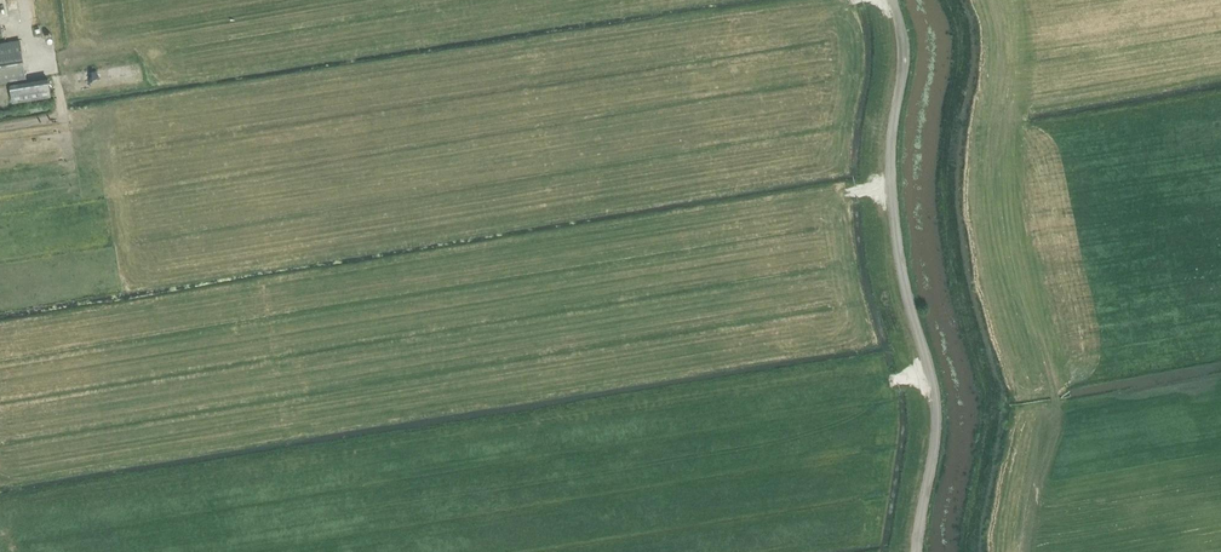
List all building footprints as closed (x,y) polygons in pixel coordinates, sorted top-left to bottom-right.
[(25,80),(19,40),(0,43),(0,84),(25,80)] [(51,95),(48,76),(9,82),(12,101),(51,95)]
